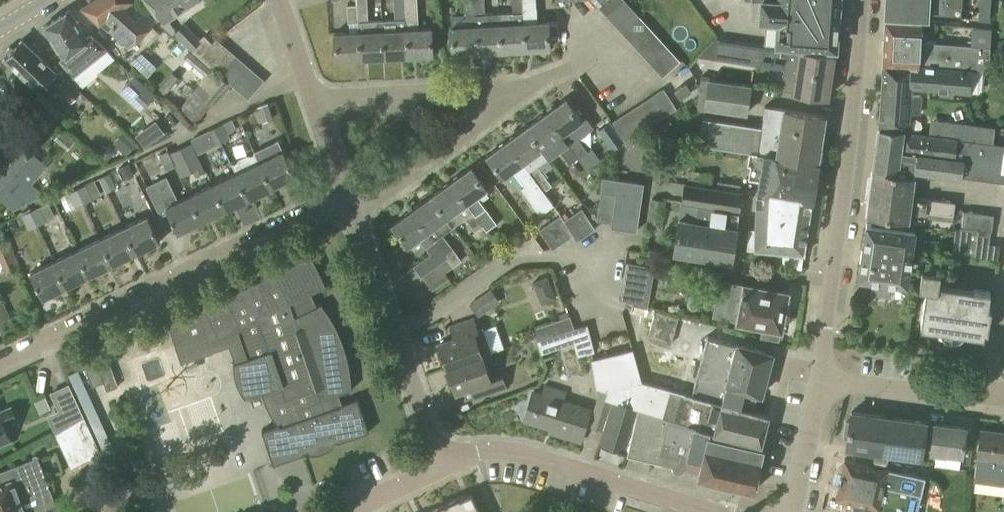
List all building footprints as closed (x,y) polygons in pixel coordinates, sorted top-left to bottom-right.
[(155,22),(129,0),(95,0),(83,8),(99,23),(100,23),(128,48),(155,22)] [(197,0),(148,0),(164,23),(197,0)] [(382,20),(369,21),(368,0),(356,0),(356,5),(357,5),(358,23),(359,32),(358,32),(360,59),(383,58),(382,20)] [(408,56),(433,55),(431,29),(419,29),(417,0),(405,0),(405,2),(408,56)] [(474,16),(475,16),(474,0),(464,0),(465,17),(474,16)] [(474,16),(475,26),(477,53),(501,51),(499,14),(485,15),(484,0),(474,0),(475,16),(474,16)] [(524,50),(523,13),(522,0),(512,0),(513,13),(499,14),(501,51),(524,50)] [(524,50),(549,49),(548,22),(539,22),(539,12),(533,12),(532,0),(522,0),(523,13),(524,50)] [(680,61),(624,0),(591,0),(662,78),(680,61)] [(762,1),(760,19),(778,21),(777,45),(835,49),(839,0),(749,0),(762,1)] [(885,16),(924,18),(961,21),(962,0),(886,0),(885,16)] [(991,0),(979,0),(978,20),(990,21),(991,0)] [(383,58),(408,56),(405,2),(395,3),(396,20),(382,20),(383,58)] [(348,23),(358,23),(357,5),(356,5),(347,6),(348,23)] [(87,39),(69,10),(43,26),(63,59),(60,60),(73,76),(106,50),(92,35),(87,39)] [(883,64),(984,70),(988,71),(990,33),(991,28),(972,27),(971,48),(919,44),(920,23),(886,21),(883,64)] [(213,69),(231,86),(248,100),(264,80),(216,39),(212,44),(204,35),(200,39),(184,23),(173,34),(182,42),(181,43),(192,51),(213,69)] [(452,54),(477,53),(475,26),(450,27),(452,54)] [(335,60),(360,59),(358,32),(333,34),(335,60)] [(57,74),(20,39),(12,47),(9,47),(5,51),(5,54),(2,57),(39,91),(31,100),(52,120),(36,137),(47,146),(54,138),(64,148),(73,138),(53,120),(62,111),(41,91),(49,82),(70,102),(79,92),(58,73),(57,74)] [(784,70),(830,76),(833,56),(805,51),(763,44),(763,45),(718,39),(714,59),(760,66),(784,70)] [(191,52),(192,51),(181,43),(174,50),(203,77),(209,70),(197,59),(198,58),(191,52)] [(983,90),(984,70),(883,64),(879,127),(883,128),(883,127),(904,130),(909,113),(919,114),(920,96),(910,95),(911,87),(939,89),(939,95),(953,96),(953,91),(970,92),(979,93),(983,90)] [(212,108),(231,86),(213,69),(180,108),(196,123),(197,123),(210,107),(212,108)] [(829,86),(830,76),(784,70),(780,90),(827,97),(829,86)] [(179,78),(172,72),(158,88),(165,94),(179,78)] [(141,111),(155,95),(134,75),(119,91),(141,111)] [(752,85),(708,78),(707,83),(700,82),(697,106),(704,107),(704,109),(747,115),(752,85)] [(680,100),(692,92),(685,83),(674,90),(680,100)] [(626,143),(677,110),(663,88),(612,122),(626,143)] [(545,114),(577,158),(585,152),(569,129),(581,121),(566,99),(545,114)] [(263,122),(273,119),(268,103),(258,107),(263,122)] [(750,153),(818,162),(825,115),(765,106),(761,127),(703,118),(699,145),(750,153)] [(569,163),(577,158),(545,114),(526,128),(548,159),(560,150),(569,163)] [(603,145),(606,142),(612,151),(624,142),(610,122),(597,131),(601,136),(598,138),(603,145)] [(213,128),(221,143),(230,138),(223,123),(213,128)] [(948,137),(904,131),(904,130),(883,127),(883,128),(879,127),(873,169),(914,176),(914,171),(1003,182),(1003,144),(966,139),(948,137)] [(198,154),(221,143),(213,128),(206,132),(190,139),(198,154)] [(538,166),(548,159),(526,128),(506,142),(546,198),(548,197),(544,192),(553,185),(538,166)] [(126,136),(116,146),(125,156),(135,145),(126,136)] [(554,205),(548,197),(546,198),(506,142),(487,156),(503,178),(513,170),(524,186),(521,188),(540,215),(554,205)] [(205,156),(214,172),(233,161),(225,146),(205,156)] [(13,210),(43,195),(31,184),(46,167),(23,147),(0,174),(0,200),(12,210),(13,210)] [(166,170),(174,166),(167,151),(158,155),(166,170)] [(260,162),(272,187),(295,176),(283,151),(260,162)] [(272,187),(260,162),(259,163),(254,152),(253,153),(254,155),(250,156),(247,155),(238,160),(236,164),(232,163),(231,164),(236,174),(248,199),(272,187)] [(810,217),(818,162),(750,153),(749,164),(751,164),(749,177),(759,179),(758,188),(756,210),(810,217)] [(450,183),(482,227),(483,226),(486,231),(497,224),(477,196),(487,189),(471,168),(450,183)] [(873,169),(867,216),(872,216),(871,219),(916,224),(916,221),(956,227),(990,231),(991,231),(993,215),(958,210),(957,214),(953,214),(955,202),(911,196),(914,176),(873,169)] [(684,184),(681,203),(739,212),(742,193),(739,192),(716,189),(709,188),(711,175),(689,171),(687,185),(684,184)] [(106,193),(117,188),(109,173),(99,178),(106,193)] [(225,210),(248,199),(236,174),(213,185),(225,210)] [(201,221),(189,197),(178,202),(166,177),(147,186),(161,215),(168,212),(178,232),(201,221)] [(615,194),(610,223),(610,227),(635,232),(643,184),(602,178),(600,192),(615,194)] [(474,232),(482,227),(450,183),(431,197),(453,227),(465,219),(474,232)] [(75,208),(92,200),(85,185),(68,193),(75,208)] [(201,221),(225,210),(213,185),(189,197),(201,221)] [(615,194),(600,192),(596,221),(610,223),(615,194)] [(443,235),(453,227),(431,197),(412,210),(447,258),(446,259),(453,267),(462,261),(443,235)] [(681,203),(673,254),(702,258),(731,262),(739,212),(681,203)] [(28,231),(46,223),(39,207),(21,215),(28,231)] [(562,220),(573,236),(576,241),(594,229),(581,208),(563,220),(562,220)] [(421,277),(446,259),(447,258),(412,210),(392,225),(408,246),(418,239),(429,255),(413,267),(421,277)] [(804,254),(810,217),(756,210),(755,229),(748,228),(747,249),(804,254)] [(562,220),(563,220),(560,215),(538,229),(551,249),(573,236),(562,220)] [(124,228),(136,253),(159,241),(147,217),(124,228)] [(866,223),(858,278),(875,280),(873,293),(890,296),(892,282),(907,285),(916,224),(871,219),(871,223),(866,223)] [(956,227),(954,240),(988,244),(990,231),(956,227)] [(112,264),(136,253),(124,228),(101,239),(112,264)] [(89,275),(112,264),(101,239),(77,251),(89,275)] [(66,286),(89,275),(77,251),(54,262),(66,286)] [(327,288),(312,256),(197,311),(169,324),(181,363),(213,351),(229,345),(236,364),(233,365),(234,366),(237,383),(238,385),(239,388),(240,391),(242,394),(244,397),(245,398),(244,399),(245,400),(267,392),(279,426),(262,432),(274,466),(305,455),(304,454),(314,450),(315,454),(318,454),(320,453),(322,452),(324,452),(327,450),(329,449),(327,446),(338,442),(338,444),(369,433),(358,399),(342,405),(339,396),(353,391),(352,389),(351,390),(350,382),(349,374),(348,366),(346,358),(344,350),(341,342),(338,335),(335,327),(331,320),(326,313),(322,307),(323,306),(323,305),(317,307),(311,294),(325,287),(326,289),(327,288)] [(42,298),(66,286),(54,262),(31,273),(42,298)] [(627,263),(620,300),(632,303),(647,307),(654,268),(627,263)] [(973,293),(938,288),(940,270),(922,268),(920,286),(926,287),(921,325),(984,335),(985,329),(988,330),(991,306),(988,306),(990,290),(974,288),(973,293)] [(553,279),(540,285),(549,304),(562,298),(553,279)] [(744,286),(735,284),(735,283),(718,280),(711,316),(725,318),(738,321),(737,322),(763,326),(761,336),(778,339),(781,324),(784,323),(786,315),(783,313),(787,293),(744,285),(744,286)] [(478,317),(499,302),(490,289),(469,304),(478,317)] [(671,344),(678,317),(655,311),(655,309),(647,307),(632,303),(628,317),(652,323),(648,338),(671,344)] [(570,330),(574,329),(570,316),(532,328),(536,342),(570,330)] [(448,369),(483,357),(482,356),(492,353),(483,327),(477,329),(473,319),(450,327),(454,338),(439,343),(448,369)] [(574,329),(570,330),(577,357),(595,352),(587,324),(574,329)] [(773,354),(707,336),(692,394),(753,412),(757,397),(762,398),(773,354)] [(598,443),(628,452),(628,450),(639,412),(640,409),(662,417),(670,389),(642,381),(639,372),(639,371),(633,350),(591,359),(596,386),(600,388),(607,390),(605,399),(610,401),(602,429),(598,443)] [(483,357),(448,369),(456,392),(479,385),(483,396),(506,388),(502,376),(490,380),(483,357)] [(99,370),(96,362),(85,366),(92,387),(104,383),(107,391),(118,387),(111,366),(99,370)] [(55,434),(84,416),(68,384),(49,392),(58,410),(46,416),(55,434)] [(544,385),(541,393),(532,390),(526,408),(535,412),(532,421),(559,430),(558,434),(581,441),(590,410),(564,402),(567,393),(544,385)] [(607,390),(600,388),(589,425),(602,429),(610,401),(605,399),(607,390)] [(670,389),(662,417),(700,429),(762,445),(768,416),(753,412),(692,394),(670,389)] [(40,414),(51,409),(45,396),(34,402),(40,414)] [(10,408),(0,412),(0,444),(11,440),(6,427),(16,422),(10,408)] [(873,414),(849,410),(847,423),(846,422),(843,438),(846,438),(844,450),(921,461),(927,421),(886,416),(887,410),(874,408),(873,414)] [(662,417),(640,409),(639,412),(628,450),(628,452),(627,455),(672,467),(673,470),(675,472),(679,473),(683,472),(684,471),(698,475),(697,482),(754,496),(765,452),(760,451),(762,445),(700,429),(662,417)] [(84,416),(55,434),(70,468),(101,454),(84,416)] [(962,455),(965,428),(934,423),(930,453),(945,455),(945,453),(962,455)] [(995,433),(995,431),(981,430),(978,454),(977,454),(973,481),(1003,485),(1003,434),(995,433)] [(59,501),(53,503),(36,459),(0,474),(0,511),(64,511),(59,501)] [(844,459),(844,461),(840,460),(837,473),(841,474),(839,484),(835,483),(832,495),(836,496),(835,499),(837,499),(838,499),(853,502),(850,511),(917,511),(925,477),(844,459)] [(124,508),(111,478),(101,482),(103,493),(99,495),(106,511),(115,511),(124,508)] [(450,511),(478,511),(470,494),(447,505),(450,511)]
